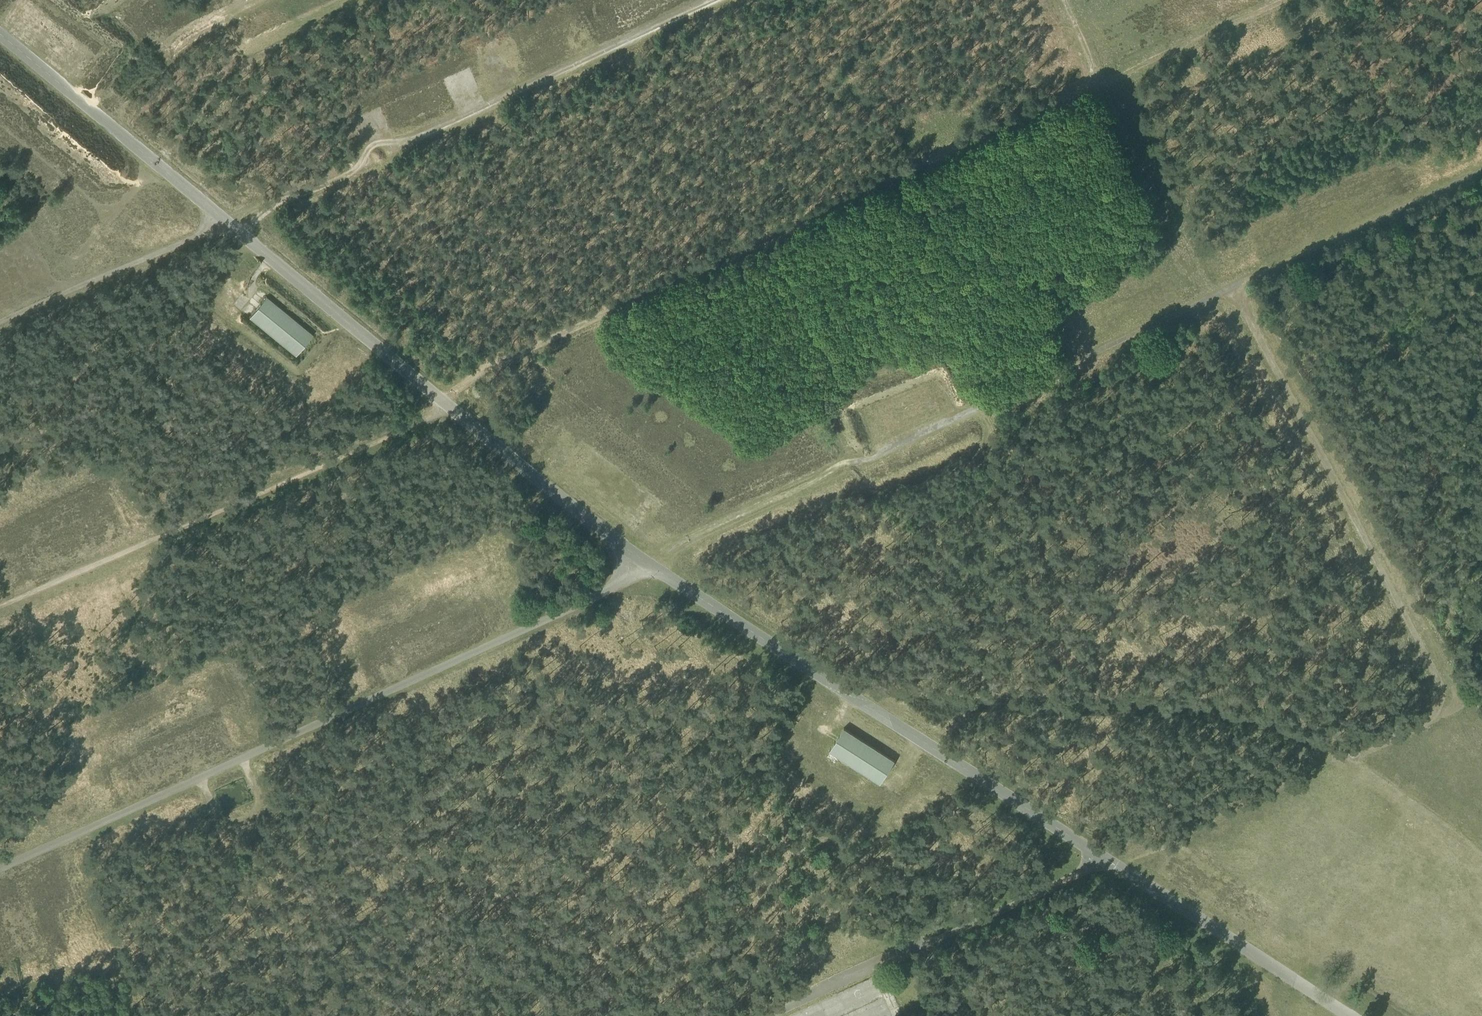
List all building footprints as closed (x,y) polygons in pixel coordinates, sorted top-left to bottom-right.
[(254,315),(299,350),(307,341),(315,330),(270,295),(254,315)] [(834,748),(885,781),(899,758),(848,726),(834,748)]
